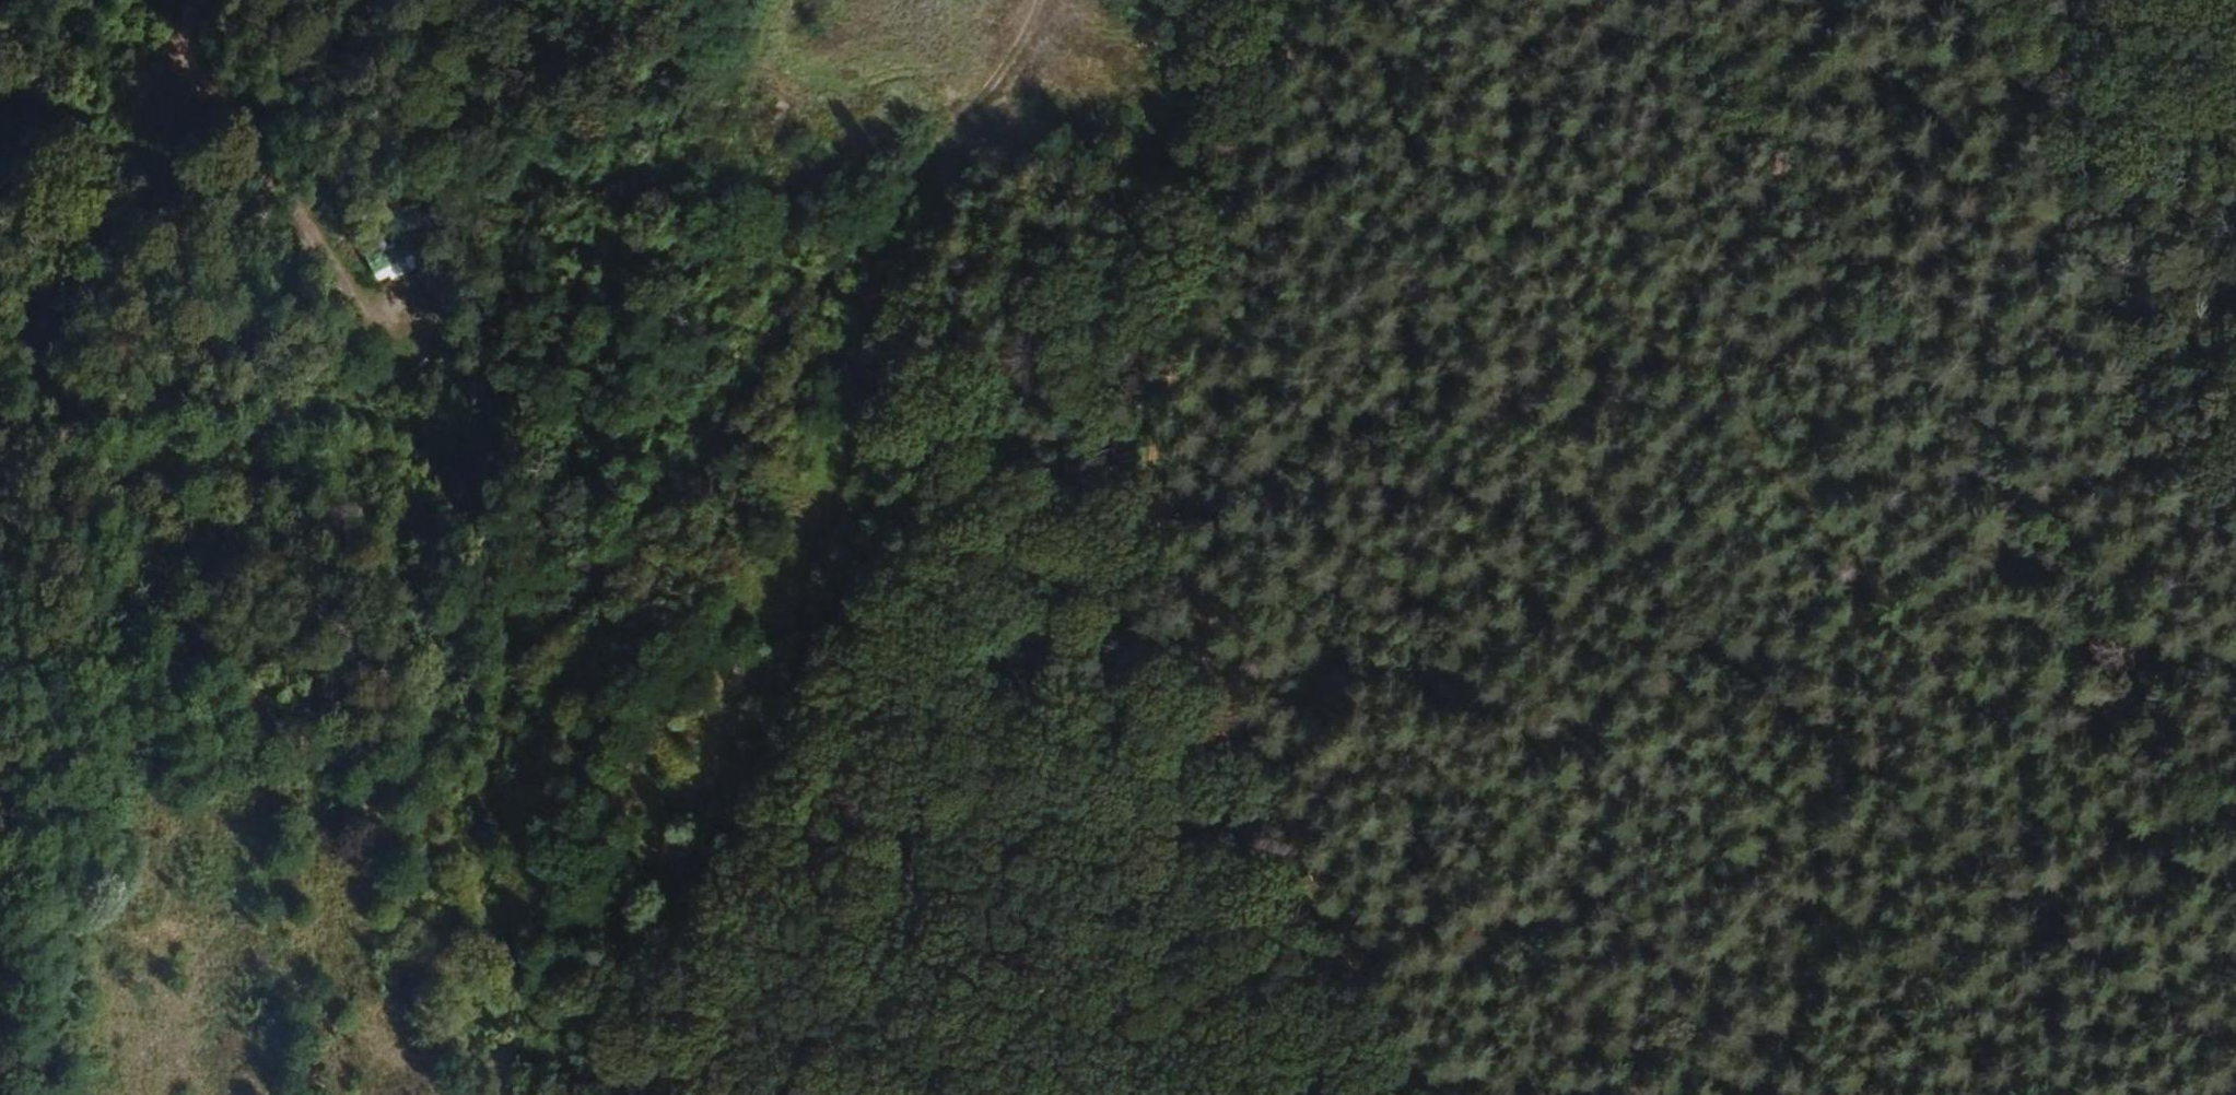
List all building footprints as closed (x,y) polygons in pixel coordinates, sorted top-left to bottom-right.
[(379,284),(404,273),(398,261),(374,271),(379,284)]
